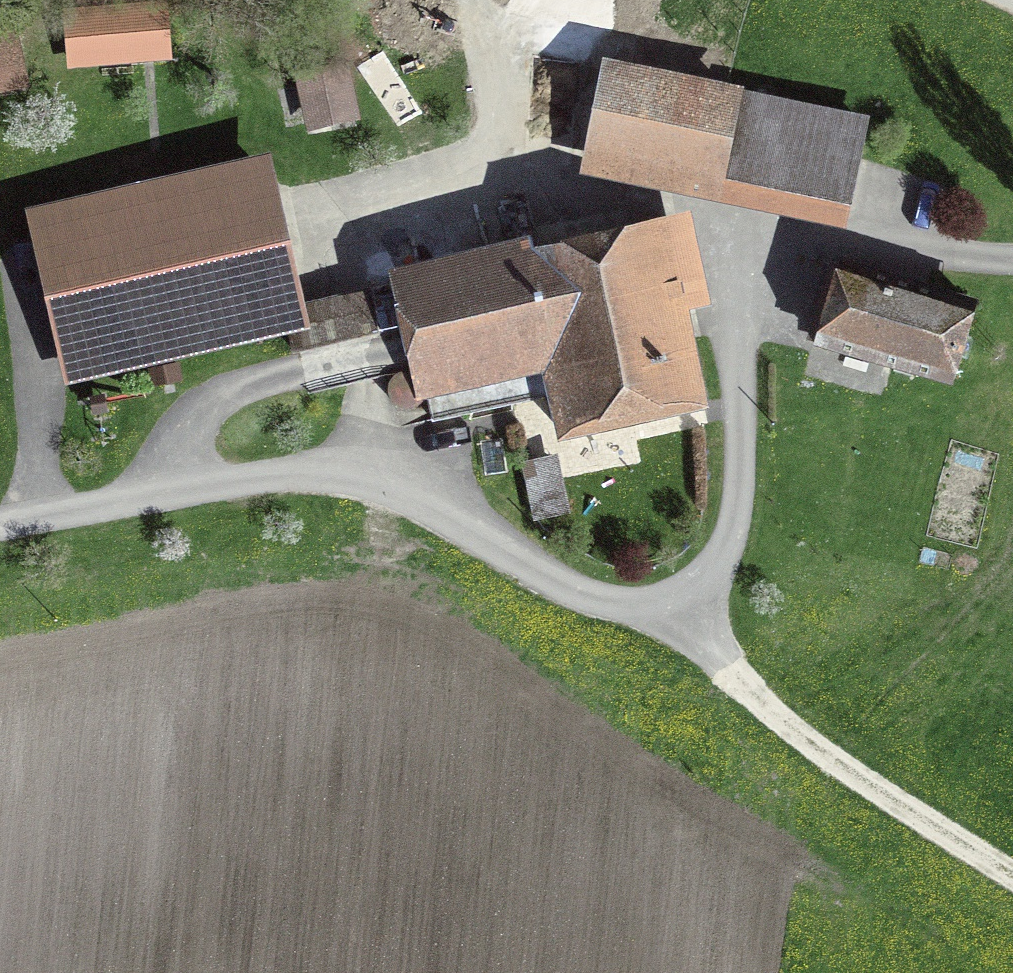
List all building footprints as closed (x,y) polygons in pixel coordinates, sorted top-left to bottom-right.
[(150,8),(87,13),(90,37),(152,32),(150,8)] [(8,78),(1,46),(16,43),(13,26),(0,29),(0,80),(8,78)] [(351,110),(342,67),(302,76),(312,119),(351,110)] [(593,152),(756,187),(774,103),(610,69),(593,152)] [(860,121),(774,103),(756,187),(842,205),(860,121)] [(73,367),(296,316),(262,170),(40,221),(73,367)] [(422,379),(433,420),(554,394),(562,432),(703,401),(664,221),(629,229),(625,209),(522,229),(527,251),(401,280),(404,292),(374,299),(381,331),(411,325),(422,379)] [(953,377),(974,306),(853,269),(851,273),(833,267),(818,313),(822,314),(816,337),(953,377)] [(524,463),(535,517),(566,511),(555,457),(524,463)]
